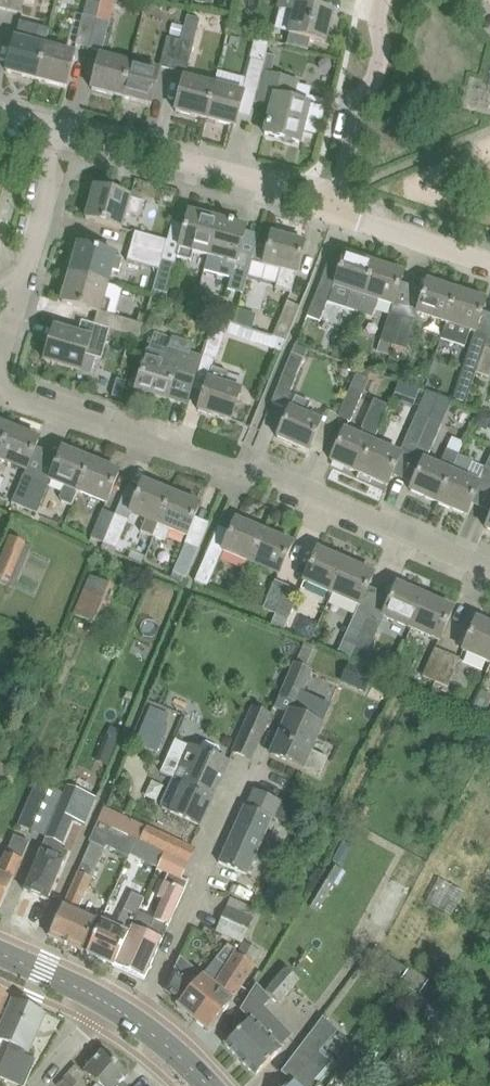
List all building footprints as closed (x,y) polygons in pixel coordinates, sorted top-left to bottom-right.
[(9,10),(12,0),(0,0),(0,8),(9,10)] [(9,10),(22,14),(26,0),(12,0),(9,10)] [(109,22),(114,0),(101,0),(99,8),(100,9),(89,48),(102,52),(110,22),(109,22)] [(279,8),(295,12),(289,34),(287,46),(291,47),(310,51),(312,40),(325,43),(333,12),(313,7),(315,0),(281,0),(279,8)] [(76,45),(89,48),(100,9),(99,8),(87,5),(76,45)] [(186,16),(184,25),(197,28),(199,19),(186,16)] [(36,79),(45,46),(49,30),(20,22),(7,71),(36,79)] [(181,36),(183,26),(172,23),(171,24),(169,33),(181,36)] [(173,70),(181,41),(168,37),(160,67),(173,70)] [(181,41),(173,70),(186,74),(194,44),(181,41)] [(66,87),(72,66),(75,54),(45,46),(36,79),(66,87)] [(264,73),(257,101),(273,105),(265,134),(299,143),(303,131),(309,132),(318,134),(321,121),(323,121),(325,112),(314,110),(308,108),(309,105),(293,101),(298,82),(270,75),(275,57),(267,55),(265,63),(262,73),(264,73)] [(122,97),(130,63),(100,56),(92,89),(122,97)] [(257,92),(262,73),(265,63),(252,59),(246,78),(244,88),(257,92)] [(151,105),(157,84),(160,71),(130,63),(122,97),(151,105)] [(214,85),(205,119),(235,126),(241,105),(244,93),(243,93),(244,88),(246,78),(218,71),(214,85)] [(184,78),(181,90),(176,111),(205,119),(214,85),(184,78)] [(126,213),(140,217),(144,202),(95,187),(86,219),(107,225),(121,229),(126,213)] [(193,252),(208,256),(217,219),(189,212),(177,257),(191,261),(193,252)] [(205,270),(233,277),(232,280),(230,289),(243,292),(246,283),(247,277),(252,262),(253,257),(239,253),(241,248),(246,227),(217,219),(208,256),(205,270)] [(130,246),(163,256),(167,242),(134,232),(130,246)] [(252,262),(247,277),(276,286),(276,288),(291,292),(305,243),(272,234),(269,247),(257,243),(253,257),(252,262)] [(78,245),(70,274),(108,284),(112,269),(119,271),(123,259),(99,251),(78,245)] [(162,261),(163,256),(130,246),(126,261),(154,269),(159,270),(162,261)] [(320,321),(327,303),(358,312),(374,264),(345,254),(341,268),(328,263),(319,288),(307,316),(320,321)] [(162,261),(151,298),(164,302),(167,294),(175,264),(162,261)] [(374,264),(358,312),(372,317),(378,300),(393,306),(404,273),(374,264)] [(62,302),(83,308),(97,312),(93,325),(110,330),(139,339),(143,325),(142,324),(145,315),(136,313),(134,322),(111,316),(107,314),(111,301),(103,299),(108,284),(70,274),(62,302)] [(446,323),(457,291),(428,281),(417,313),(446,323)] [(464,347),(470,331),(474,333),(479,321),(486,300),(457,291),(446,323),(441,339),(464,347)] [(286,341),(300,307),(287,301),(273,336),(286,341)] [(221,319),(234,323),(237,313),(238,311),(225,307),(221,319)] [(252,329),(257,315),(239,309),(235,323),(252,329)] [(393,345),(403,316),(390,312),(380,341),(393,345)] [(403,316),(393,345),(406,349),(416,320),(403,316)] [(216,318),(214,326),(204,355),(217,360),(227,331),(231,332),(234,323),(221,319),(216,318)] [(110,330),(93,325),(82,322),(79,335),(60,329),(57,341),(51,339),(45,361),(80,372),(85,355),(101,359),(110,330)] [(155,331),(143,369),(136,390),(167,399),(173,380),(192,386),(201,358),(169,348),(173,336),(155,331)] [(476,373),(485,344),(472,340),(452,401),(465,406),(476,373)] [(380,341),(377,350),(390,355),(393,345),(380,341)] [(304,359),(303,358),(307,348),(296,344),(280,382),(293,387),(304,359)] [(476,373),(488,377),(489,372),(489,346),(485,344),(476,373)] [(213,367),(205,389),(199,410),(231,420),(241,390),(224,384),(229,373),(213,367)] [(350,389),(338,416),(351,421),(362,394),(361,394),(368,379),(371,372),(360,367),(357,374),(350,389)] [(405,441),(417,447),(429,419),(428,418),(435,402),(438,396),(426,392),(421,403),(405,441)] [(308,451),(321,422),(305,415),(311,403),(296,396),(277,437),(308,451)] [(331,461),(359,473),(373,442),(372,442),(389,406),(373,399),(360,428),(363,429),(360,437),(344,430),(331,461)] [(442,424),(440,424),(429,419),(417,447),(430,452),(442,424)] [(11,427),(0,423),(0,454),(11,427)] [(0,454),(0,459),(27,470),(39,439),(11,427),(0,454)] [(387,485),(401,454),(373,442),(359,473),(387,485)] [(78,492),(91,460),(63,449),(50,480),(64,486),(60,497),(61,501),(71,505),(77,491),(78,492)] [(438,503),(459,455),(446,449),(438,467),(423,461),(410,490),(438,503)] [(459,455),(438,503),(467,515),(480,485),(465,479),(473,461),(459,455)] [(489,479),(489,456),(482,476),(489,479)] [(91,460),(78,492),(107,503),(119,472),(91,460)] [(13,503),(25,508),(36,481),(24,476),(13,503)] [(36,481),(25,508),(39,514),(50,486),(36,481)] [(140,531),(154,537),(171,493),(143,481),(130,513),(145,519),(140,531)] [(165,541),(170,529),(187,536),(200,505),(171,493),(154,537),(165,541)] [(92,538),(104,543),(116,515),(103,510),(92,538)] [(116,515),(104,543),(117,548),(129,520),(116,515)] [(222,551),(243,559),(250,562),(264,531),(236,520),(222,551)] [(293,544),(264,531),(250,562),(280,575),(293,544)] [(12,539),(0,568),(0,583),(12,588),(30,547),(12,539)] [(185,544),(173,572),(186,577),(198,549),(185,544)] [(318,549),(309,569),(303,582),(333,595),(347,563),(318,549)] [(220,559),(207,553),(195,581),(208,587),(220,559)] [(360,606),(365,594),(374,574),(347,563),(333,595),(360,606)] [(73,615),(98,626),(115,587),(89,576),(73,615)] [(264,609),(275,614),(277,615),(289,587),(276,581),(264,609)] [(383,616),(411,628),(425,596),(397,584),(383,616)] [(277,615),(275,614),(270,625),(283,631),(287,620),(289,620),(301,592),(289,587),(277,615)] [(440,640),(445,629),(453,609),(425,596),(411,628),(440,640)] [(356,614),(346,639),(344,638),(338,653),(350,658),(355,647),(358,648),(370,620),(356,614)] [(489,663),(489,625),(477,619),(463,651),(489,663)] [(382,625),(370,620),(358,648),(370,653),(382,625)] [(424,677),(435,682),(447,654),(436,649),(424,677)] [(435,682),(449,687),(461,660),(447,654),(435,682)] [(289,713),(271,754),(303,768),(303,767),(320,775),(328,758),(311,750),(322,724),(321,724),(330,705),(302,692),(311,672),(303,668),(294,664),(293,664),(279,697),(275,707),(289,713)] [(337,664),(328,678),(351,692),(360,679),(337,664)] [(366,672),(359,687),(367,691),(373,675),(366,672)] [(164,724),(168,714),(150,706),(135,743),(158,753),(166,734),(162,733),(165,725),(164,724)] [(234,751),(251,759),(270,715),(253,707),(234,751)] [(96,761),(102,741),(92,738),(86,758),(96,761)] [(214,796),(228,764),(217,758),(220,751),(219,747),(207,741),(203,743),(199,750),(176,739),(160,772),(176,779),(177,778),(214,796)] [(137,778),(132,796),(146,800),(151,782),(137,778)] [(177,778),(176,779),(174,784),(181,788),(169,812),(163,808),(162,809),(200,826),(214,796),(177,778)] [(37,782),(18,825),(44,837),(63,794),(37,782)] [(44,837),(46,838),(41,850),(24,890),(48,900),(65,860),(64,860),(66,856),(58,852),(61,844),(63,845),(74,820),(82,824),(94,796),(68,784),(64,794),(63,794),(44,837)] [(219,862),(247,875),(272,817),(280,801),(256,790),(248,807),(245,805),(219,862)] [(101,808),(96,821),(97,821),(135,838),(138,840),(146,844),(148,845),(164,853),(188,864),(194,851),(189,849),(154,833),(101,808)] [(89,841),(89,843),(90,843),(105,849),(106,846),(130,857),(131,854),(138,840),(135,838),(98,821),(97,821),(89,841)] [(0,862),(0,909),(30,842),(15,835),(2,863),(0,862)] [(138,840),(131,854),(140,859),(146,844),(138,840)] [(157,897),(162,899),(154,919),(138,912),(114,966),(145,979),(189,881),(181,878),(188,864),(164,853),(157,868),(167,873),(157,897)] [(58,917),(49,937),(83,951),(91,932),(97,920),(78,911),(92,879),(77,873),(64,905),(63,905),(58,917)] [(114,966),(138,912),(144,898),(132,893),(115,928),(101,922),(87,954),(114,966)] [(222,919),(247,930),(253,918),(228,906),(222,919)] [(241,942),(247,930),(222,919),(217,931),(241,942)] [(180,957),(165,990),(180,1002),(177,1006),(196,1021),(204,1010),(203,1009),(212,998),(208,995),(212,990),(226,967),(235,953),(226,947),(195,985),(176,969),(181,957),(180,957)] [(196,1021),(208,1031),(233,1000),(233,999),(255,965),(235,953),(226,967),(212,990),(208,995),(212,998),(203,1009),(204,1010),(196,1021)] [(299,981),(286,969),(266,991),(279,1003),(299,981)] [(241,1029),(225,1044),(255,1076),(271,1060),(282,1049),(280,1048),(287,1042),(291,1037),(262,1008),(269,1001),(256,987),(242,1010),(247,1015),(251,1019),(241,1029)] [(8,996),(0,993),(0,1015),(8,996)] [(439,999),(431,1010),(457,1029),(465,1018),(439,999)] [(4,1021),(0,1030),(0,1038),(11,1043),(0,1068),(0,1077),(20,1085),(25,1085),(36,1060),(24,1054),(26,1050),(29,1051),(44,1015),(13,1001),(4,1021)] [(319,1085),(318,1083),(338,1061),(321,1046),(337,1028),(323,1016),(283,1069),(294,1079),(288,1085),(318,1085),(319,1085)] [(84,1073),(98,1084),(99,1085),(127,1085),(122,1082),(129,1074),(102,1052),(84,1073)] [(368,1068),(350,1056),(329,1085),(355,1085),(368,1068)] [(58,1085),(74,1085),(78,1082),(70,1074),(58,1085)]
